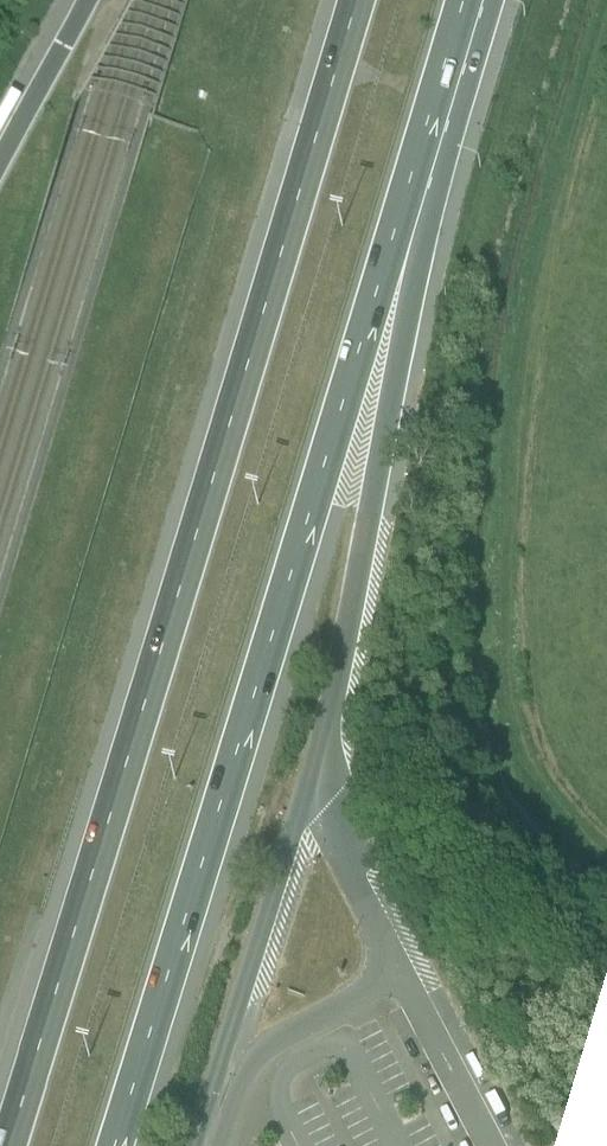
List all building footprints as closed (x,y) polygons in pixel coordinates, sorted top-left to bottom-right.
[(592,1141),(580,1113),(559,1122),(569,1145),(581,1145),(592,1141)]
